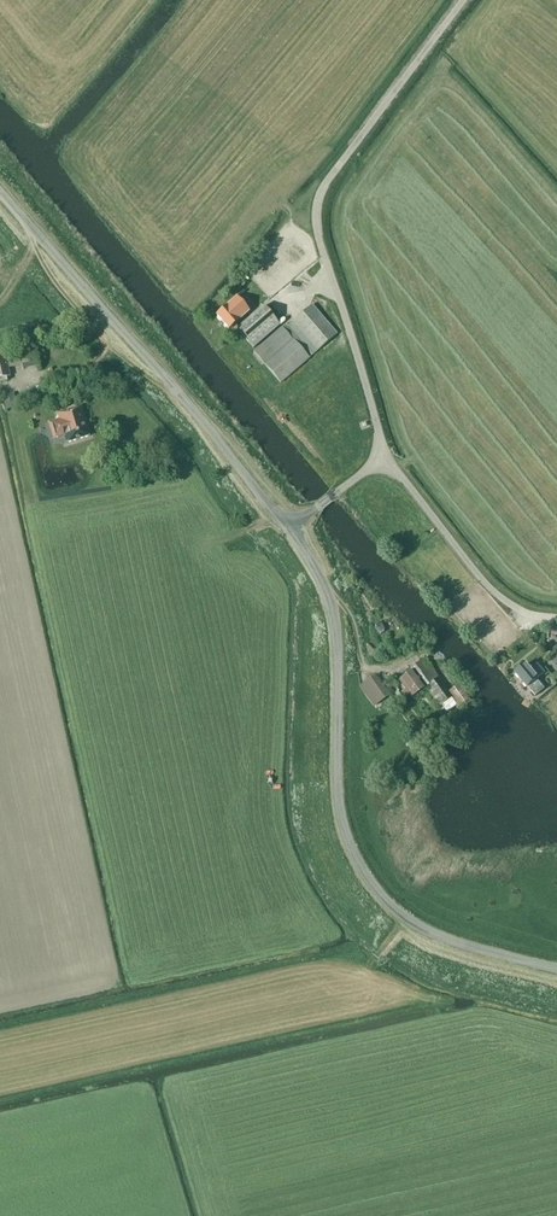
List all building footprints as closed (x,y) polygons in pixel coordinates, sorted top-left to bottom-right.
[(236,298),(216,315),(228,329),(248,312),(236,298)] [(280,383),(336,334),(309,302),(290,319),(290,320),(253,352),(280,383)] [(279,325),(263,306),(236,329),(253,348),(279,325)] [(83,414),(80,405),(56,413),(58,419),(47,422),(53,441),(63,437),(65,443),(90,436),(84,418),(83,419),(82,415),(83,414)] [(383,631),(385,630),(381,624),(380,624),(379,623),(375,625),(376,627),(374,628),(377,634),(379,633),(380,634),(384,632),(383,631)] [(458,684),(448,692),(424,658),(410,668),(412,671),(399,681),(404,689),(401,691),(405,697),(408,694),(411,698),(425,688),(424,688),(425,687),(439,706),(440,706),(444,711),(456,703),(461,709),(471,702),(458,684)] [(537,663),(530,669),(526,664),(515,673),(527,688),(528,687),(535,696),(545,688),(537,679),(545,673),(537,663)] [(375,675),(359,687),(373,707),(389,695),(375,675)] [(393,694),(399,690),(392,680),(386,684),(393,694)]
